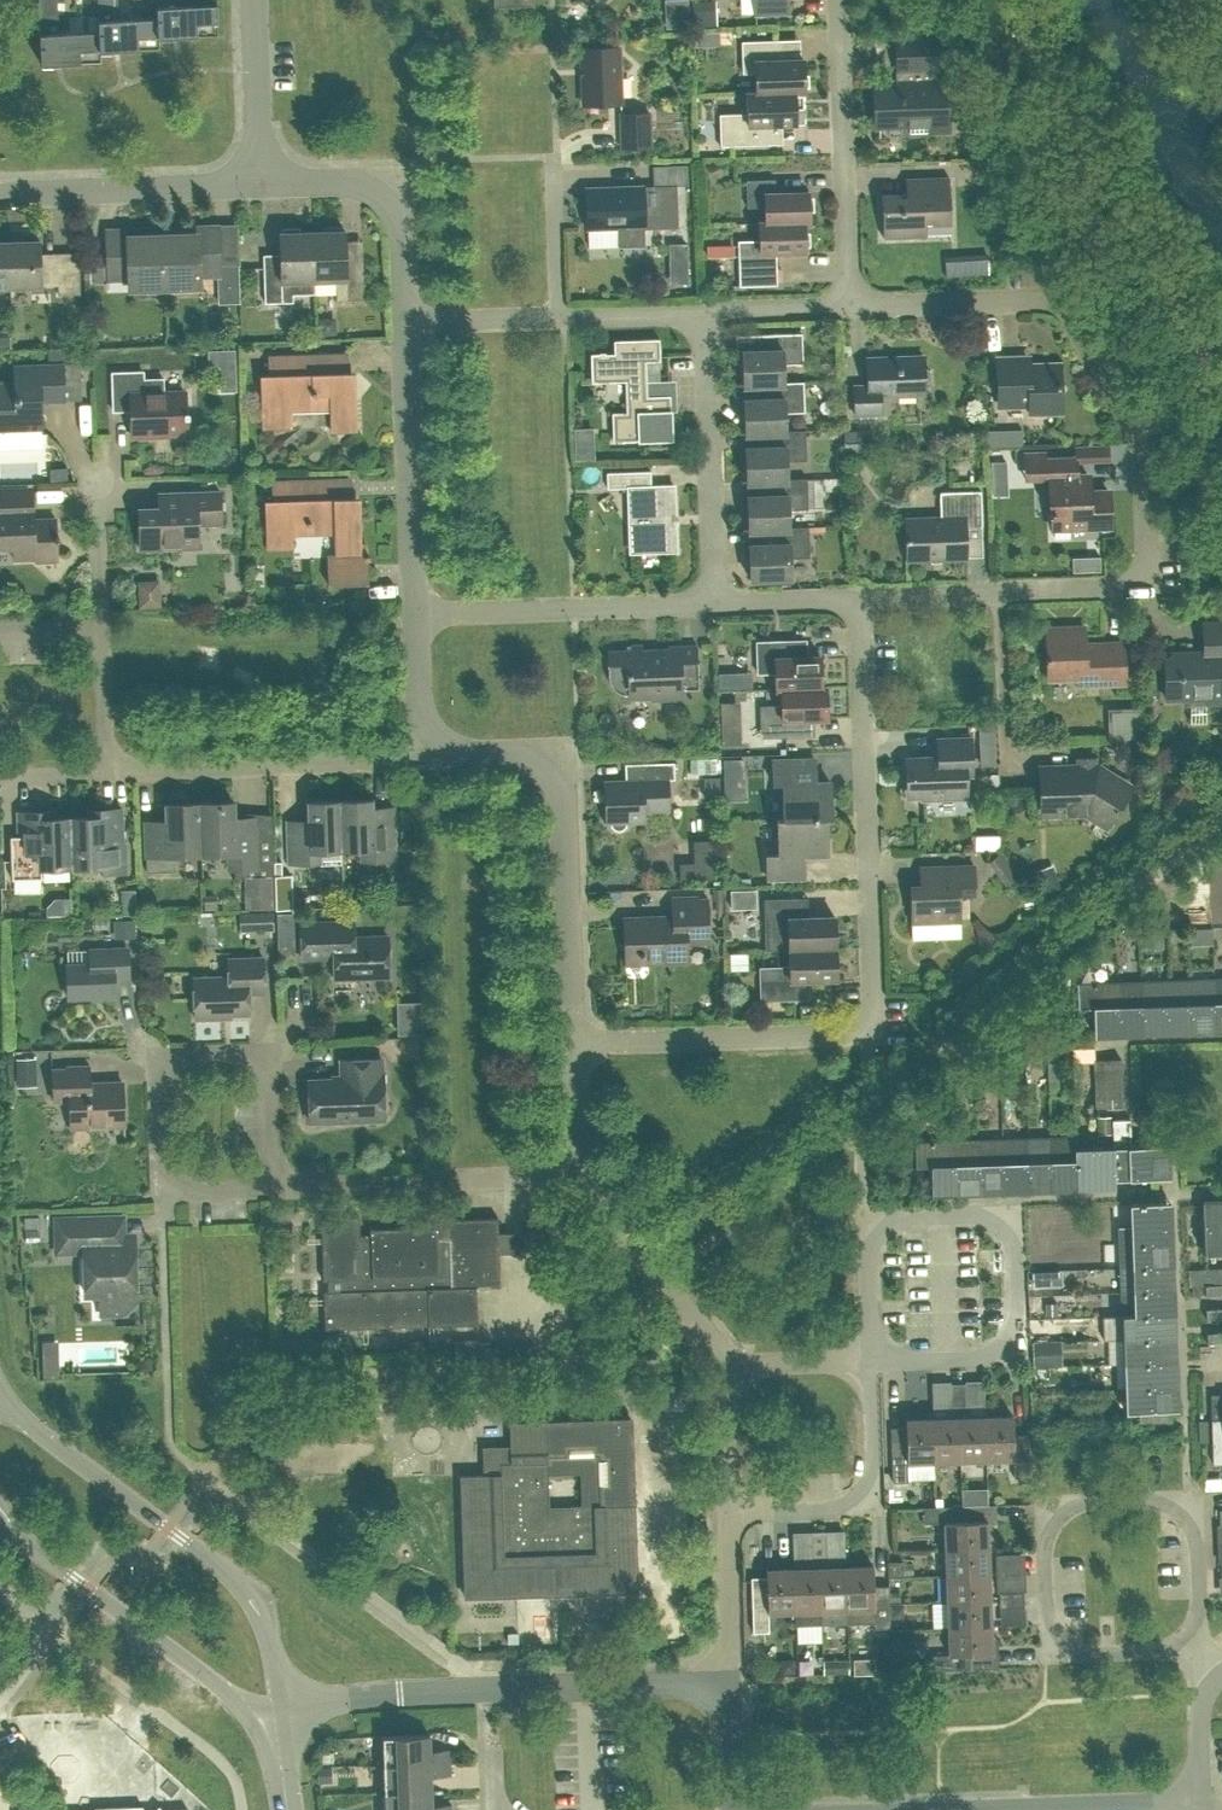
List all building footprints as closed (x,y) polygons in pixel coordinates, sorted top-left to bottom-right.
[(42,64),(61,63),(101,62),(101,55),(101,50),(100,50),(99,31),(98,31),(59,32),(58,0),(38,0),(41,64),(42,64)] [(121,50),(159,48),(159,42),(159,37),(158,37),(157,18),(117,19),(116,0),(97,0),(98,31),(99,31),(100,50),(101,50),(121,50)] [(216,4),(176,6),(175,0),(156,0),(157,18),(158,37),(159,37),(178,36),(218,35),(217,4),(216,4)] [(673,19),(666,19),(667,27),(689,26),(687,0),(672,0),(673,19)] [(787,0),(755,0),(755,14),(787,12),(787,0)] [(938,69),(936,37),(896,38),(898,70),(902,70),(902,82),(877,83),(879,124),(909,123),(910,132),(927,132),(927,130),(945,129),(943,80),(934,81),(933,69),(938,69)] [(804,91),(804,90),(803,58),(777,59),(776,40),(741,41),(742,73),(755,72),(756,92),(795,91),(795,92),(803,91),(804,91)] [(621,103),(619,47),(581,48),(583,104),(621,103)] [(756,92),(746,92),(747,113),(719,114),(720,146),(771,144),(770,124),(804,123),(803,91),(795,92),(795,91),(756,92)] [(620,113),(622,147),(651,146),(649,112),(620,113)] [(654,186),(688,184),(687,165),(653,166),(654,186)] [(925,213),(925,212),(925,211),(930,211),(931,217),(950,216),(949,177),(917,178),(918,193),(882,194),(883,237),(921,236),(920,217),(922,217),(923,216),(924,215),(925,214),(925,213)] [(804,222),(809,222),(808,192),(775,193),(775,179),(746,180),(747,207),(765,206),(766,222),(804,221),(804,222)] [(677,185),(654,186),(643,186),(586,188),(587,228),(615,227),(616,246),(645,245),(644,225),(678,224),(677,185)] [(766,222),(759,222),(760,239),(739,240),(740,285),(777,284),(776,254),(779,251),(805,250),(804,222),(804,221),(766,222)] [(364,299),(363,262),(346,262),(345,230),(342,230),(342,226),(324,226),(324,231),(312,231),(314,281),(336,280),(336,300),(364,299)] [(196,234),(163,236),(164,286),(199,285),(199,274),(218,274),(219,283),(238,283),(237,253),(218,253),(217,227),(196,228),(196,234)] [(300,227),(282,228),(282,233),(279,233),(280,265),(264,265),(265,302),(293,301),(292,281),(314,281),(312,231),(300,232),(300,227)] [(107,231),(108,248),(109,277),(129,277),(130,288),(164,286),(163,236),(129,237),(129,230),(107,231)] [(697,249),(726,245),(724,232),(695,235),(697,249)] [(40,262),(40,240),(8,241),(10,286),(58,285),(58,294),(80,293),(79,261),(40,262)] [(10,286),(8,241),(0,241),(0,287),(10,286)] [(685,241),(665,241),(665,264),(685,264),(685,241)] [(741,351),(743,385),(760,384),(760,383),(784,382),(783,364),(803,363),(802,333),(758,334),(758,350),(741,351)] [(670,442),(672,442),(670,395),(647,396),(646,361),(660,360),(659,338),(614,340),(614,353),(605,353),(605,352),(600,352),(600,353),(591,354),(592,382),(594,382),(594,379),(626,378),(627,412),(613,413),(614,441),(670,439),(670,442)] [(204,349),(204,362),(228,362),(229,350),(204,349)] [(345,353),(274,356),(275,374),(260,375),(262,427),(292,426),(291,407),(330,406),(331,430),(357,429),(355,371),(345,372),(345,353)] [(931,379),(931,370),(926,367),(923,367),(923,355),(867,357),(868,385),(854,385),(855,414),(881,413),(880,396),(924,394),(924,382),(927,382),(931,379)] [(1028,365),(1027,357),(998,358),(1000,405),(1030,404),(1030,412),(1059,411),(1058,386),(1059,385),(1059,364),(1028,365)] [(0,383),(0,430),(42,428),(42,413),(41,412),(41,410),(40,410),(38,410),(38,401),(65,400),(64,378),(79,378),(78,363),(14,365),(14,383),(0,383)] [(155,435),(155,433),(188,431),(187,417),(189,416),(188,411),(185,411),(185,391),(164,392),(163,377),(143,378),(143,371),(112,372),(113,410),(131,410),(132,436),(155,435)] [(743,399),(744,433),(761,432),(786,431),(786,430),(785,412),(804,411),(803,381),(784,382),(760,383),(760,384),(760,398),(743,399)] [(745,447),(746,481),(763,481),(763,480),(788,479),(787,460),(806,460),(805,429),(786,430),(786,431),(761,432),(762,447),(745,447)] [(1006,429),(991,430),(992,447),(1006,446),(1006,429)] [(861,442),(860,430),(844,431),(845,452),(876,451),(875,441),(861,442)] [(594,459),(593,444),(575,445),(576,460),(594,459)] [(1109,526),(1108,490),(1088,491),(1088,474),(1075,474),(1075,457),(1037,459),(1036,453),(1024,453),(1025,478),(1049,477),(1051,515),(1052,515),(1053,528),(1054,535),(1070,535),(1070,528),(1109,526)] [(1007,461),(991,462),(992,476),(1007,476),(1007,461)] [(673,550),(676,547),(674,485),(651,486),(650,470),(607,472),(607,488),(631,487),(632,521),(629,524),(630,549),(633,551),(673,550)] [(747,496),(748,530),(765,529),(765,528),(789,528),(789,527),(789,509),(808,508),(807,478),(788,479),(763,480),(763,481),(764,495),(747,496)] [(265,500),(267,547),(294,546),(293,533),(334,531),(335,557),(327,557),(328,585),(368,583),(367,546),(361,546),(359,497),(350,497),(349,479),(278,481),(279,500),(265,500)] [(34,519),(33,488),(0,489),(0,542),(13,542),(13,559),(36,558),(36,561),(57,561),(56,541),(60,537),(56,534),(56,518),(34,519)] [(966,557),(965,525),(982,525),(981,490),(940,492),(941,517),(905,518),(907,560),(966,557)] [(221,523),(220,491),(158,493),(159,509),(138,510),(140,549),(199,547),(198,523),(221,523)] [(810,557),(809,526),(789,527),(789,528),(765,528),(765,529),(765,544),(748,544),(750,578),(791,577),(790,557),(810,557)] [(1205,702),(1221,702),(1221,622),(1202,622),(1202,624),(1203,624),(1204,651),(1171,652),(1171,658),(1166,658),(1166,657),(1164,657),(1166,698),(1187,698),(1187,703),(1189,703),(1190,724),(1205,723),(1205,702)] [(1047,661),(1047,678),(1079,677),(1079,684),(1125,683),(1124,644),(1085,645),(1084,627),(1046,628),(1047,657),(1046,657),(1046,661),(1047,661)] [(801,656),(798,653),(797,639),(757,641),(758,673),(775,672),(776,689),(781,689),(781,688),(821,686),(820,655),(801,656)] [(626,649),(607,650),(609,675),(609,679),(610,681),(611,684),(612,686),(613,687),(615,688),(617,691),(621,693),(622,693),(624,694),(626,694),(628,695),(628,698),(651,697),(651,699),(683,698),(683,689),(698,688),(697,645),(668,646),(668,653),(642,654),(642,644),(626,645),(626,649)] [(751,672),(735,673),(736,687),(752,686),(751,672)] [(827,718),(826,686),(821,686),(781,688),(781,689),(781,704),(765,705),(766,736),(783,736),(806,735),(805,721),(808,719),(827,718)] [(721,721),(740,720),(740,701),(720,701),(721,721)] [(1113,737),(1138,736),(1137,709),(1112,710),(1113,737)] [(966,775),(973,775),(971,737),(936,738),(937,756),(906,757),(906,777),(911,777),(911,797),(922,797),(922,799),(967,797),(967,796),(966,775)] [(993,746),(979,746),(980,766),(994,765),(993,746)] [(724,777),(745,776),(744,757),(723,758),(724,777)] [(831,816),(825,816),(825,797),(830,797),(829,781),(815,781),(814,758),(773,759),(774,784),(783,784),(784,817),(784,818),(831,817),(831,816)] [(623,829),(626,826),(627,821),(644,821),(644,810),(669,809),(668,779),(675,779),(674,762),(636,763),(637,779),(605,781),(606,822),(610,822),(611,826),(614,830),(619,831),(623,829)] [(1101,810),(1111,817),(1129,787),(1097,767),(1048,769),(1049,812),(1101,810)] [(1020,784),(1003,785),(1005,814),(1021,813),(1020,784)] [(395,859),(393,821),(379,822),(378,808),(371,808),(371,799),(340,800),(341,849),(342,849),(362,848),(362,860),(395,859)] [(340,800),(308,801),(309,824),(287,825),(289,863),(320,861),(320,864),(341,863),(341,864),(343,864),(342,849),(341,849),(340,800)] [(233,801),(200,803),(202,854),(228,853),(229,869),(273,867),(272,828),(256,829),(256,826),(234,827),(233,801)] [(200,803),(166,804),(167,830),(145,830),(147,872),(176,870),(175,854),(202,854),(200,803)] [(121,808),(87,809),(87,816),(70,817),(72,866),(102,865),(102,872),(127,871),(126,843),(122,843),(121,808)] [(42,878),(41,867),(72,866),(70,817),(53,818),(52,810),(18,812),(19,836),(10,836),(12,879),(42,878)] [(779,853),(767,853),(768,878),(804,877),(803,854),(827,853),(827,837),(821,837),(821,818),(831,818),(831,817),(784,818),(784,817),(778,818),(779,853)] [(1006,884),(1019,874),(1001,852),(988,862),(1006,884)] [(276,909),(292,908),(291,874),(282,875),(281,861),(274,861),(274,876),(275,907),(276,909)] [(716,878),(715,862),(694,862),(680,863),(680,880),(716,878)] [(910,885),(912,922),(960,920),(959,896),(975,896),(974,865),(920,867),(921,885),(910,885)] [(274,876),(244,878),(245,908),(275,907),(274,876)] [(113,880),(114,900),(130,900),(129,879),(113,880)] [(709,941),(708,898),(706,898),(706,901),(698,901),(698,896),(671,897),(672,919),(623,921),(624,960),(646,959),(649,962),(661,962),(663,959),(688,958),(687,942),(709,941)] [(765,933),(765,949),(789,949),(835,947),(834,916),(798,917),(797,897),(764,899),(765,933)] [(272,911),(256,911),(257,928),(273,928),(272,911)] [(278,958),(295,957),(293,911),(276,912),(278,958)] [(300,922),(302,958),(333,957),(334,977),(389,976),(388,936),(354,937),(353,921),(300,922)] [(790,965),(759,966),(760,1000),(794,999),(793,980),(836,978),(835,947),(789,949),(790,965)] [(115,995),(114,977),(129,977),(128,948),(99,949),(99,963),(67,965),(68,997),(115,995)] [(194,977),(195,1018),(218,1017),(217,1014),(249,1013),(248,993),(264,992),(263,957),(229,958),(229,976),(194,977)] [(287,965),(286,995),(306,995),(306,965),(287,965)] [(1213,979),(1215,1031),(1221,1030),(1221,978),(1213,979)] [(1189,979),(1165,980),(1167,1032),(1191,1031),(1189,979)] [(1213,979),(1189,979),(1191,1031),(1215,1031),(1213,979)] [(1143,1033),(1167,1032),(1165,980),(1141,981),(1143,1033)] [(1141,981),(1117,982),(1119,1034),(1143,1033),(1141,981)] [(1094,1035),(1119,1034),(1117,982),(1077,983),(1078,1008),(1093,1007),(1094,1027),(1094,1035)] [(383,1073),(382,1073),(381,1058),(341,1059),(341,1078),(308,1079),(309,1121),(374,1119),(373,1088),(383,1088),(383,1073)] [(1110,1058),(1103,1059),(1103,1069),(1111,1069),(1110,1058)] [(1121,1069),(1121,1058),(1110,1058),(1111,1069),(1121,1069)] [(1103,1059),(1095,1059),(1095,1070),(1103,1069),(1103,1059)] [(1058,1060),(1047,1061),(1048,1071),(1058,1071),(1058,1060)] [(1010,1062),(999,1062),(1000,1073),(1010,1072),(1010,1062)] [(962,1064),(951,1064),(952,1075),(962,1074),(962,1064)] [(125,1123),(123,1084),(91,1085),(90,1068),(52,1069),(53,1100),(69,1100),(70,1125),(125,1123)] [(1111,1069),(1103,1069),(1095,1070),(1096,1098),(1104,1097),(1112,1097),(1122,1097),(1121,1069),(1111,1069)] [(1058,1071),(1048,1071),(1048,1079),(1059,1079),(1058,1071)] [(1010,1072),(1000,1073),(1000,1081),(1010,1080),(1010,1072)] [(962,1074),(952,1075),(952,1082),(962,1082),(962,1074)] [(1048,1087),(1059,1086),(1059,1079),(1048,1079),(1048,1087)] [(1000,1089),(1011,1088),(1010,1080),(1000,1081),(1000,1089)] [(952,1090),(963,1090),(962,1082),(952,1082),(952,1090)] [(1096,1098),(1096,1107),(1104,1107),(1104,1097),(1096,1098)] [(1104,1107),(1111,1107),(1112,1107),(1112,1097),(1104,1097),(1104,1107)] [(1112,1107),(1123,1106),(1122,1097),(1112,1097),(1112,1107)] [(1113,1146),(1114,1179),(1127,1179),(1151,1178),(1156,1178),(1169,1177),(1168,1145),(1131,1146),(1130,1118),(1112,1119),(1113,1146)] [(1050,1137),(1052,1181),(1052,1189),(1076,1188),(1075,1148),(1075,1136),(1050,1137)] [(1052,1189),(1052,1181),(1050,1137),(1026,1138),(1028,1190),(1052,1189)] [(1026,1138),(1002,1139),(1004,1191),(1028,1190),(1026,1138)] [(978,1140),(980,1192),(1004,1191),(1002,1139),(978,1140)] [(978,1140),(954,1141),(956,1193),(980,1192),(978,1140)] [(931,1194),(956,1193),(954,1141),(915,1142),(916,1166),(930,1166),(931,1194)] [(1114,1179),(1113,1146),(1075,1148),(1076,1188),(1114,1187),(1114,1179)] [(1202,1200),(1204,1252),(1221,1252),(1221,1199),(1202,1200)] [(1152,1241),(1151,1227),(1171,1226),(1170,1201),(1130,1203),(1130,1226),(1119,1226),(1120,1242),(1152,1241)] [(124,1249),(124,1233),(123,1216),(92,1217),(55,1218),(57,1252),(84,1251),(85,1267),(84,1268),(84,1277),(85,1278),(85,1286),(101,1285),(102,1314),(125,1313),(135,1302),(134,1249),(124,1249)] [(500,1286),(499,1252),(498,1217),(405,1221),(406,1227),(369,1228),(370,1235),(360,1235),(359,1216),(321,1217),(325,1329),(478,1323),(476,1287),(500,1286)] [(1152,1241),(1172,1241),(1171,1226),(1151,1227),(1152,1241)] [(1172,1265),(1172,1241),(1152,1241),(1120,1242),(1120,1266),(1165,1265),(1172,1265)] [(1172,1265),(1165,1265),(1120,1266),(1121,1290),(1166,1289),(1173,1289),(1172,1265)] [(1189,1285),(1205,1284),(1204,1268),(1189,1268),(1189,1285)] [(1043,1272),(1034,1273),(1034,1285),(1044,1284),(1043,1272)] [(1205,1284),(1205,1295),(1216,1295),(1215,1284),(1205,1284)] [(1173,1289),(1166,1289),(1121,1290),(1122,1315),(1166,1313),(1174,1313),(1173,1289)] [(1206,1319),(1217,1319),(1216,1308),(1206,1308),(1206,1319)] [(1174,1313),(1166,1313),(1122,1315),(1123,1339),(1175,1337),(1174,1313)] [(1207,1332),(1207,1343),(1217,1343),(1217,1332),(1207,1332)] [(1109,1363),(1124,1363),(1168,1361),(1176,1361),(1175,1337),(1123,1339),(1108,1339),(1106,1344),(1106,1359),(1109,1363)] [(324,1340),(300,1341),(301,1356),(324,1355),(324,1340)] [(1063,1341),(1033,1342),(1034,1367),(1064,1366),(1063,1341)] [(490,1342),(478,1342),(461,1343),(462,1357),(491,1356),(490,1342)] [(1176,1361),(1168,1361),(1124,1363),(1125,1387),(1169,1385),(1177,1385),(1176,1361)] [(59,1362),(42,1363),(42,1376),(59,1375),(59,1362)] [(965,1383),(951,1384),(951,1396),(965,1395),(965,1383)] [(1177,1385),(1169,1385),(1125,1387),(1126,1412),(1139,1411),(1139,1421),(1170,1420),(1170,1410),(1178,1410),(1177,1385)] [(661,1389),(662,1409),(682,1408),(681,1389),(661,1389)] [(959,1407),(960,1460),(987,1459),(985,1416),(971,1417),(971,1414),(966,1409),(965,1395),(951,1396),(951,1408),(959,1407)] [(933,1418),(934,1461),(960,1460),(959,1407),(951,1408),(945,1408),(945,1417),(933,1418)] [(1030,1477),(1029,1462),(1029,1443),(1013,1443),(1012,1415),(985,1416),(987,1459),(1014,1458),(1014,1477),(1030,1477)] [(638,1540),(638,1538),(635,1538),(634,1505),(636,1505),(636,1504),(634,1504),(633,1493),(633,1482),(636,1482),(636,1480),(633,1481),(633,1459),(635,1459),(635,1457),(633,1457),(632,1436),(634,1436),(634,1434),(632,1434),(631,1418),(615,1419),(615,1416),(614,1416),(614,1419),(592,1419),(592,1417),(591,1417),(591,1420),(576,1420),(569,1420),(569,1418),(567,1418),(567,1421),(546,1422),(546,1419),(544,1419),(544,1422),(511,1423),(511,1420),(510,1420),(511,1448),(485,1448),(486,1474),(458,1475),(458,1477),(461,1476),(462,1510),(460,1510),(460,1511),(462,1511),(463,1544),(461,1544),(461,1546),(468,1546),(468,1556),(463,1556),(465,1597),(501,1595),(517,1595),(550,1594),(550,1596),(552,1596),(552,1594),(573,1593),(585,1592),(585,1595),(587,1594),(587,1592),(637,1590),(636,1550),(631,1550),(631,1540),(638,1540)] [(905,1419),(906,1427),(891,1427),(892,1482),(908,1481),(907,1462),(934,1461),(933,1418),(905,1419)] [(1211,1420),(1213,1463),(1221,1463),(1221,1419),(1211,1420)] [(973,1489),(962,1489),(963,1505),(974,1505),(973,1489)] [(981,1505),(924,1507),(925,1523),(944,1522),(945,1549),(988,1547),(987,1520),(982,1520),(981,1505)] [(825,1533),(811,1533),(811,1545),(826,1545),(825,1533)] [(847,1621),(847,1609),(845,1566),(833,1567),(833,1561),(829,1556),(826,1556),(826,1545),(811,1545),(812,1558),(819,1557),(821,1622),(847,1621)] [(1016,1579),(1015,1545),(989,1546),(990,1580),(1016,1579)] [(945,1549),(946,1575),(989,1573),(988,1547),(945,1549)] [(793,1568),(795,1611),(795,1623),(821,1622),(819,1557),(812,1558),(808,1559),(806,1564),(806,1567),(793,1568)] [(902,1561),(887,1561),(888,1577),(902,1576),(902,1561)] [(873,1586),(873,1565),(845,1566),(847,1609),(847,1621),(874,1620),(874,1627),(890,1626),(888,1585),(873,1586)] [(751,1577),(752,1590),(753,1631),(768,1631),(768,1612),(795,1611),(793,1568),(766,1569),(766,1577),(751,1577)] [(989,1573),(946,1575),(947,1601),(990,1599),(989,1573)] [(999,1591),(999,1599),(1000,1606),(1012,1605),(1011,1591),(999,1591)] [(1023,1591),(1011,1591),(1012,1605),(1024,1605),(1023,1591)] [(990,1599),(947,1601),(948,1627),(991,1625),(990,1599)] [(948,1627),(949,1654),(929,1655),(930,1670),(992,1668),(991,1625),(948,1627)] [(848,1659),(822,1660),(823,1674),(823,1675),(828,1675),(834,1674),(849,1674),(849,1673),(848,1659)] [(9,1696),(10,1728),(81,1726),(80,1694),(9,1696)] [(159,1798),(181,1774),(103,1703),(82,1726),(113,1755),(102,1768),(113,1778),(124,1766),(159,1798)] [(430,1750),(429,1734),(382,1735),(383,1764),(449,1762),(449,1749),(430,1750)] [(431,1776),(450,1775),(449,1762),(383,1764),(384,1792),(431,1790),(431,1776)] [(57,1787),(83,1787),(84,1775),(57,1774),(57,1787)] [(432,1804),(431,1790),(384,1792),(385,1809),(451,1809),(451,1804),(432,1804)]
